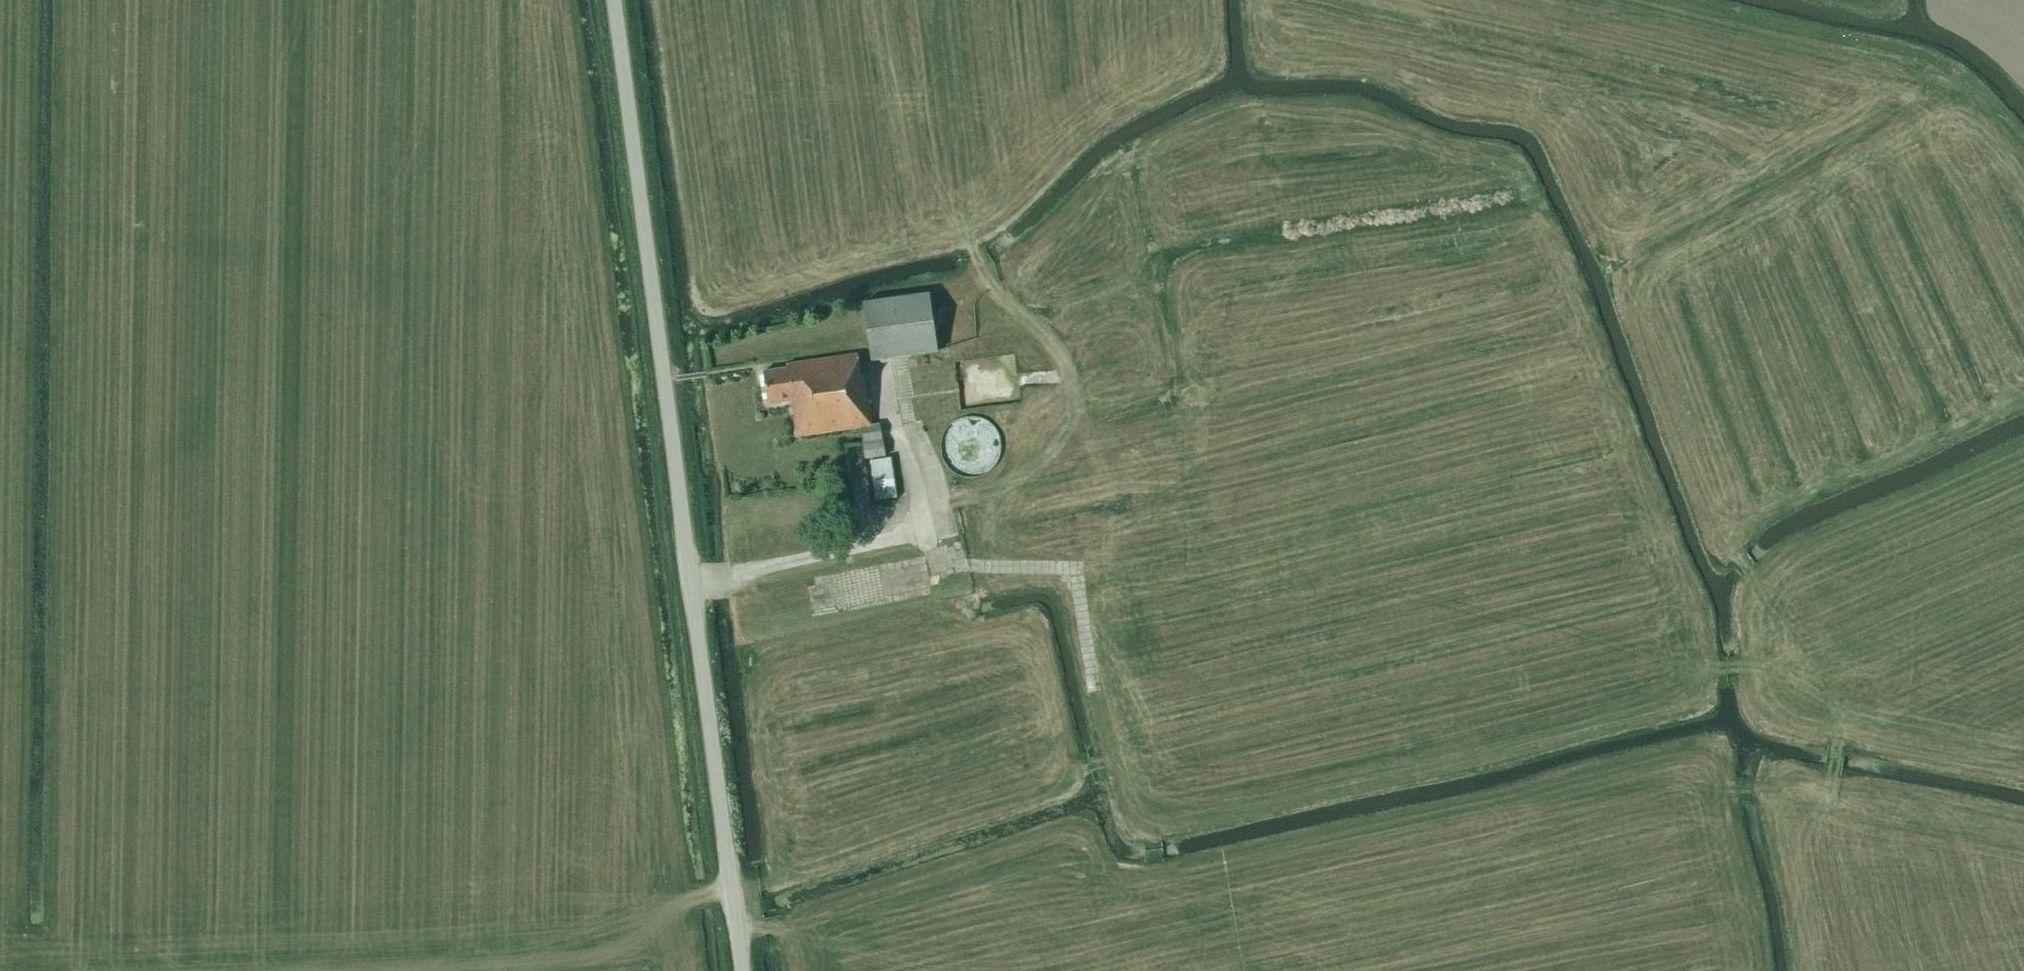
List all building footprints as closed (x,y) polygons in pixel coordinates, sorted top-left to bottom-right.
[(870,361),(937,353),(929,294),(863,302),(870,361)] [(862,444),(865,460),(885,457),(883,441),(879,424),(871,425),(864,375),(861,375),(858,355),(787,365),(788,369),(763,372),(768,405),(793,401),(798,436),(860,427),(862,444)] [(968,478),(973,478),(977,478),(980,477),(985,475),(990,472),(993,468),(996,464),(999,459),(1001,452),(1001,446),(1001,441),(999,436),(997,432),(993,426),(989,423),(984,420),(979,418),(975,417),(970,417),(964,418),(955,421),(952,424),(948,427),(946,430),(943,435),(942,438),(941,443),(941,448),(941,453),(943,458),(945,463),(948,468),(951,471),(955,474),(961,477),(968,478)] [(870,461),(876,502),(898,499),(891,458),(870,461)]
